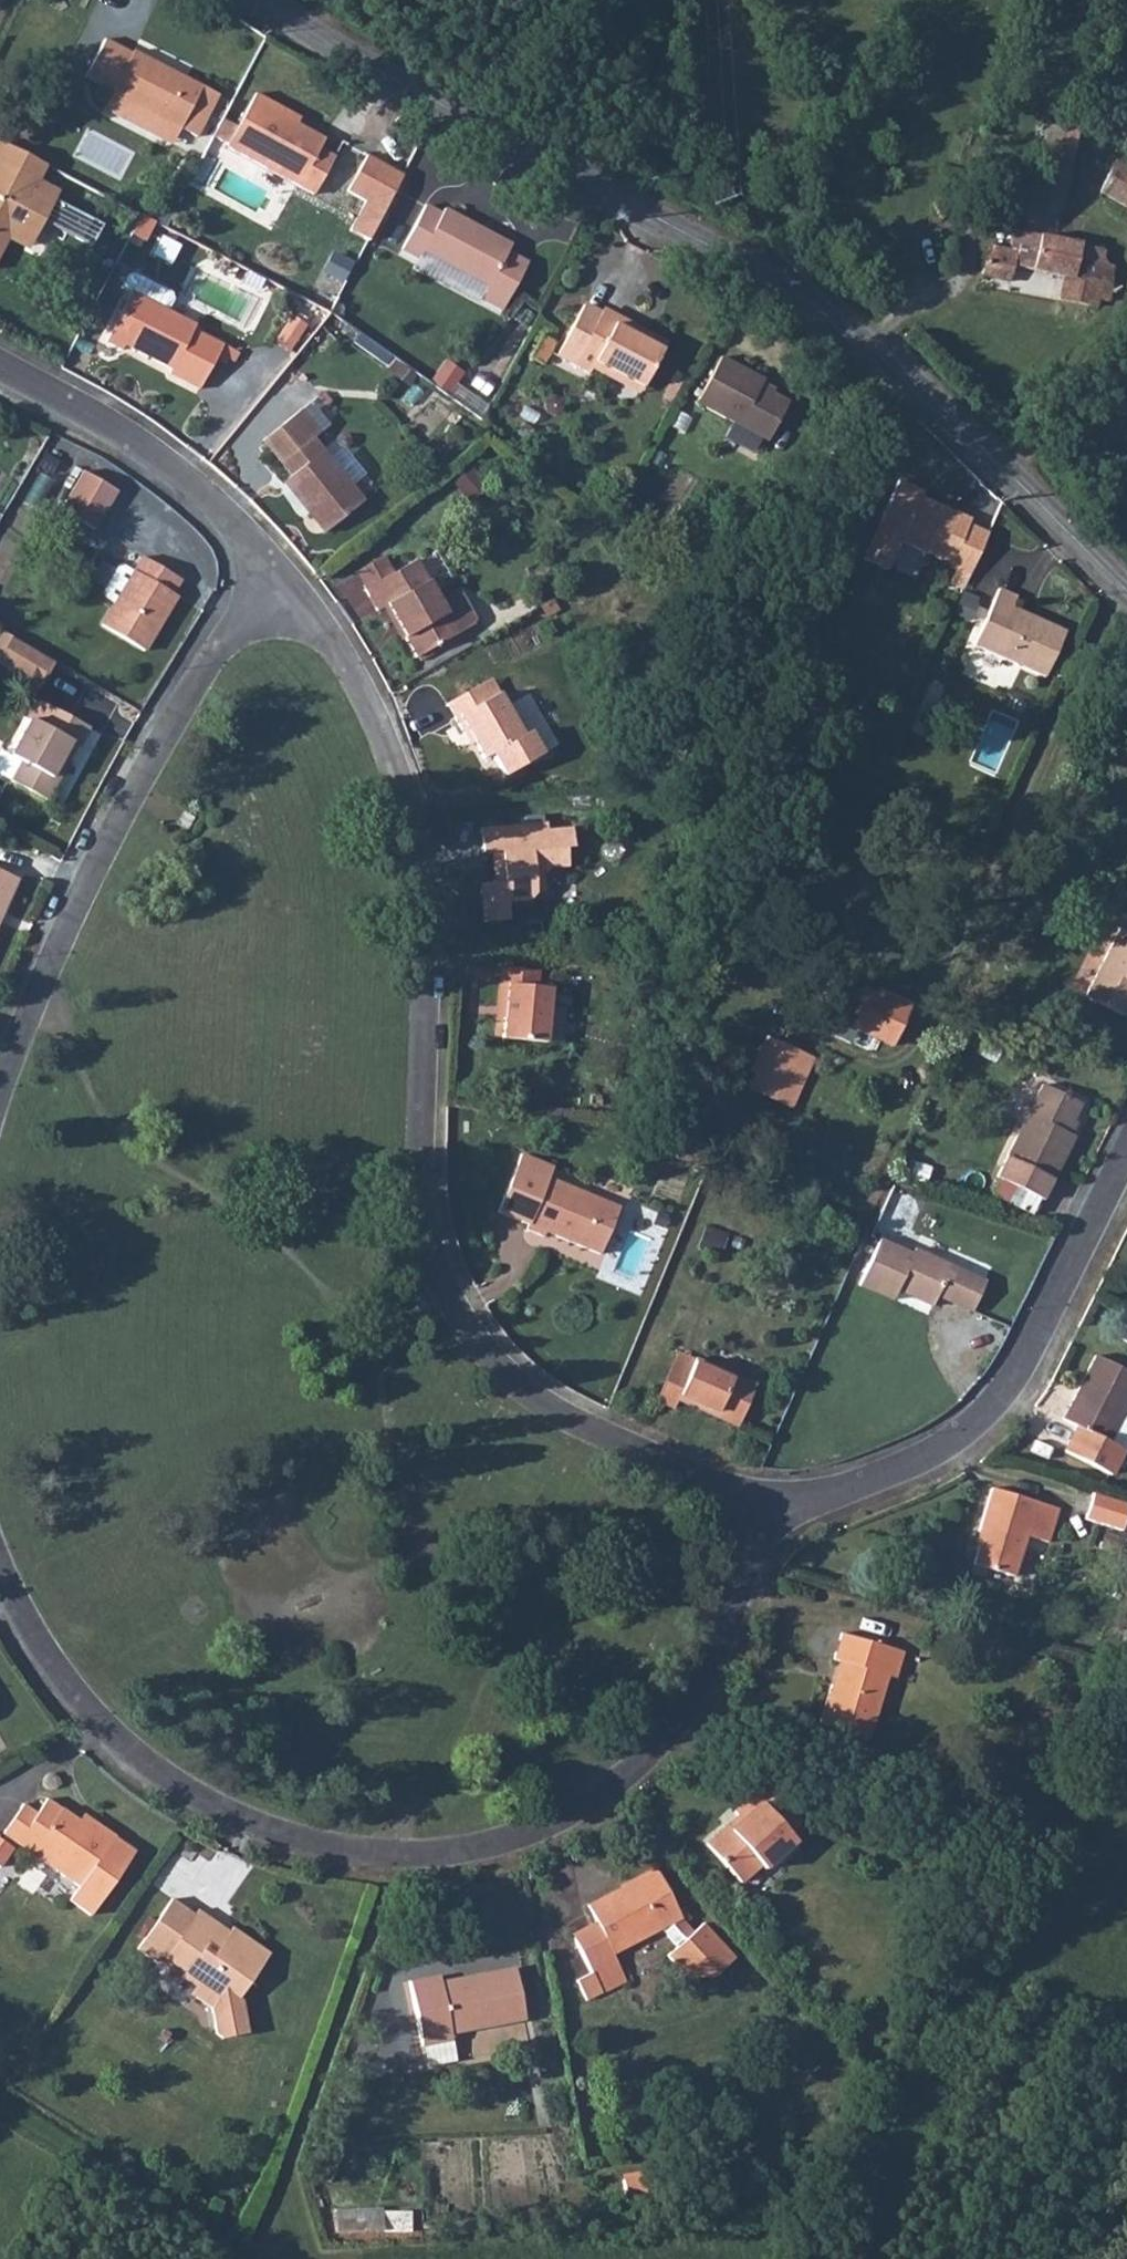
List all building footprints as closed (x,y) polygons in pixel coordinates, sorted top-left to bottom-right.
[(104,39),(85,77),(112,91),(112,93),(180,128),(197,137),(218,95),(133,51),(132,53),(104,39)] [(112,93),(104,107),(173,143),(180,128),(112,93)] [(297,185),(313,195),(334,157),(319,149),(324,139),(296,124),(288,120),(291,114),(255,94),(237,127),(222,118),(213,136),(227,144),(226,147),(263,167),(266,161),(300,180),(297,185)] [(299,118),(291,114),(288,120),(296,124),(299,118)] [(1041,149),(1074,156),(1078,130),(1047,123),(1041,149)] [(9,236),(27,246),(40,219),(88,244),(99,223),(51,198),(33,189),(36,183),(27,178),(37,160),(0,142),(0,254),(9,236)] [(1041,149),(1037,169),(1069,180),(1074,156),(1041,149)] [(402,175),(367,155),(347,191),(365,201),(349,230),(368,240),(402,175)] [(27,178),(36,183),(46,165),(37,160),(27,178)] [(300,180),(266,161),(263,167),(297,185),(300,180)] [(1114,161),(1100,192),(1126,207),(1126,167),(1114,161)] [(33,189),(51,198),(54,192),(36,183),(33,189)] [(1062,205),(1031,198),(1027,216),(1057,223),(1062,205)] [(422,251),(487,286),(481,298),(502,309),(527,263),(506,252),(507,251),(473,233),(477,227),(443,209),(441,214),(425,205),(401,249),(418,258),(422,251)] [(848,231),(833,222),(825,236),(840,244),(848,231)] [(102,224),(99,223),(88,244),(91,245),(102,224)] [(477,227),(473,233),(507,251),(510,245),(477,227)] [(1058,299),(1096,307),(1098,299),(1109,302),(1113,265),(1099,263),(1104,250),(1081,244),(1081,243),(1043,235),(1013,230),(1010,249),(988,245),(981,275),(1010,281),(1014,265),(1064,276),(1058,299)] [(422,251),(418,258),(413,268),(478,303),(481,298),(487,286),(422,251)] [(350,262),(337,255),(327,273),(341,280),(350,262)] [(122,287),(132,293),(106,341),(121,350),(125,344),(172,369),(169,374),(198,389),(215,359),(224,364),(227,359),(232,350),(193,329),(195,325),(167,310),(173,300),(171,294),(134,274),(128,276),(122,287)] [(595,362),(642,387),(664,346),(601,312),(599,314),(583,305),(556,356),(589,373),(591,368),(595,362)] [(305,325),(292,317),(276,340),(289,349),(305,325)] [(541,336),(551,341),(555,332),(539,324),(535,333),(541,336)] [(391,356),(360,334),(355,341),(386,363),(391,356)] [(551,341),(541,336),(530,358),(542,364),(553,342),(551,341)] [(238,353),(232,350),(227,359),(234,362),(238,353)] [(696,403),(768,441),(788,402),(771,393),(759,387),(761,384),(763,380),(720,357),(696,403)] [(396,376),(402,367),(394,361),(388,371),(396,376)] [(642,387),(595,362),(591,368),(639,393),(642,387)] [(461,376),(445,365),(432,383),(448,394),(461,376)] [(414,375),(402,367),(396,376),(407,384),(414,375)] [(682,382),(672,379),(666,396),(676,400),(682,382)] [(761,384),(759,387),(771,393),(773,390),(761,384)] [(317,396),(299,411),(318,434),(328,426),(315,410),(323,404),(325,406),(331,402),(323,393),(318,397),(317,396)] [(561,400),(551,396),(544,403),(546,413),(555,416),(563,409),(561,400)] [(310,514),(324,532),(362,502),(311,439),(318,434),(299,411),(263,440),(291,475),(287,478),(313,511),(310,514)] [(534,429),(522,422),(516,431),(528,439),(534,429)] [(58,461),(45,453),(38,465),(51,473),(58,461)] [(485,486),(471,469),(454,483),(468,500),(485,486)] [(60,510),(94,530),(116,491),(83,471),(60,510)] [(313,511),(287,478),(283,481),(310,514),(313,511)] [(963,589),(988,533),(968,524),(970,519),(935,503),(933,507),(918,500),(920,497),(922,492),(898,481),(863,559),(888,570),(900,541),(950,563),(948,567),(955,570),(949,583),(963,589)] [(920,497),(918,500),(933,507),(935,503),(920,497)] [(171,594),(180,580),(142,557),(133,573),(123,567),(116,568),(103,590),(105,597),(115,603),(101,626),(144,651),(176,597),(171,594)] [(364,589),(391,574),(382,557),(355,572),(364,589)] [(391,574),(364,589),(377,611),(386,605),(416,657),(417,656),(430,649),(473,624),(475,618),(461,594),(455,592),(439,601),(416,560),(391,574)] [(973,645),(1044,677),(1065,631),(1035,618),(1034,621),(1009,610),(1011,607),(1015,596),(998,589),(973,645)] [(975,604),(959,598),(953,614),(969,620),(975,604)] [(1011,607),(1009,610),(1034,621),(1035,618),(1011,607)] [(52,663),(1,632),(0,635),(0,664),(38,686),(52,663)] [(433,653),(430,649),(417,656),(420,661),(433,653)] [(456,655),(444,662),(451,674),(463,667),(456,655)] [(468,731),(483,758),(522,736),(498,694),(489,699),(486,693),(481,685),(448,704),(464,733),(468,731)] [(494,688),(486,693),(489,699),(498,694),(494,688)] [(45,800),(56,780),(50,777),(69,742),(75,745),(77,747),(88,727),(34,698),(23,718),(28,720),(9,756),(0,751),(0,776),(45,800)] [(483,758),(468,731),(464,733),(479,760),(483,758)] [(1094,740),(1084,736),(1080,746),(1090,751),(1094,740)] [(50,777),(56,780),(75,745),(69,742),(50,777)] [(179,823),(167,816),(161,827),(173,833),(179,823)] [(979,822),(971,819),(967,827),(976,830),(979,822)] [(547,830),(546,823),(479,829),(482,853),(491,852),(492,864),(501,863),(502,874),(505,903),(529,900),(535,892),(544,892),(544,876),(549,868),(568,867),(566,848),(573,847),(571,828),(547,830)] [(501,863),(492,864),(493,875),(502,874),(501,863)] [(16,878),(0,871),(0,914),(16,878)] [(1122,924),(1085,996),(1124,1015),(1126,1010),(1126,927),(1122,924)] [(566,1008),(549,1006),(551,988),(537,987),(538,971),(499,967),(498,985),(506,985),(503,1018),(501,1038),(563,1044),(566,1008)] [(858,1031),(892,1046),(907,1011),(883,1000),(884,997),(853,983),(836,1021),(840,1023),(858,1031)] [(506,985),(498,985),(495,1018),(503,1018),(506,985)] [(858,1031),(840,1023),(837,1030),(855,1038),(858,1031)] [(751,1083),(771,1039),(765,1036),(745,1080),(751,1083)] [(788,1106),(810,1056),(771,1039),(751,1083),(748,1089),(774,1101),(775,1100),(788,1106)] [(1039,1199),(1042,1200),(1074,1137),(1071,1135),(1066,1133),(1072,1120),(1080,1104),(1041,1085),(996,1177),(999,1179),(1039,1199)] [(1077,1123),(1072,1120),(1066,1133),(1071,1135),(1077,1123)] [(516,1165),(547,1177),(551,1167),(520,1154),(516,1165)] [(547,1177),(516,1165),(496,1212),(527,1224),(525,1229),(543,1236),(545,1232),(599,1254),(619,1207),(547,1177)] [(1039,1199),(999,1179),(991,1195),(1031,1214),(1039,1199)] [(726,1234),(706,1226),(698,1245),(718,1254),(726,1234)] [(743,1239),(735,1236),(731,1247),(739,1250),(743,1239)] [(879,1239),(859,1285),(892,1300),(897,1290),(932,1306),(936,1296),(971,1311),(985,1281),(914,1249),(912,1254),(879,1239)] [(1121,1327),(1117,1336),(1126,1341),(1126,1330),(1121,1327)] [(676,1400),(695,1359),(677,1351),(655,1400),(673,1408),(676,1400)] [(1126,1406),(1126,1372),(1095,1355),(1063,1420),(1077,1427),(1065,1452),(1110,1475),(1126,1442),(1126,1410),(1125,1409),(1126,1406)] [(695,1359),(676,1400),(737,1426),(755,1385),(695,1359)] [(1013,1577),(1026,1536),(1048,1542),(1058,1508),(991,1488),(978,1531),(982,1532),(978,1545),(973,1564),(1013,1577)] [(1093,1493),(1085,1520),(1122,1531),(1126,1513),(1126,1504),(1093,1493)] [(982,1532),(978,1531),(974,1544),(978,1545),(982,1532)] [(1117,1651),(1126,1656),(1126,1629),(1117,1651)] [(888,1675),(895,1678),(903,1651),(841,1633),(834,1659),(839,1661),(843,1662),(836,1685),(832,1684),(820,1725),(869,1739),(888,1675)] [(1117,1651),(1115,1656),(1126,1662),(1126,1656),(1117,1651)] [(843,1662),(839,1661),(832,1684),(836,1685),(843,1662)] [(788,1832),(801,1820),(767,1782),(734,1812),(737,1816),(741,1820),(731,1829),(727,1825),(706,1845),(740,1883),(760,1865),(763,1869),(795,1840),(788,1832)] [(78,1886),(69,1900),(90,1915),(134,1851),(114,1837),(115,1836),(93,1821),(89,1828),(78,1821),(47,1799),(36,1813),(23,1804),(2,1834),(5,1836),(2,1841),(0,1840),(0,1866),(16,1843),(78,1886)] [(78,1821),(89,1828),(93,1821),(83,1814),(78,1821)] [(731,1829),(741,1820),(737,1816),(727,1825),(731,1829)] [(713,1977),(735,1957),(702,1924),(693,1933),(680,1918),(681,1917),(656,1869),(622,1886),(623,1888),(625,1891),(606,1901),(604,1898),(587,1906),(597,1925),(572,1938),(591,1973),(592,1972),(599,1986),(623,1974),(612,1953),(660,1928),(677,1947),(667,1956),(685,1976),(713,1977)] [(623,1888),(604,1898),(606,1901),(625,1891),(623,1888)] [(172,1898),(138,1949),(157,1962),(161,1956),(185,1973),(182,1977),(196,1987),(191,1993),(211,2008),(216,2033),(222,2038),(248,2033),(242,2000),(240,1998),(270,1953),(232,1927),(227,1935),(218,1929),(221,1924),(198,1909),(195,1914),(172,1898)] [(421,2045),(448,2041),(447,2035),(523,2024),(515,1972),(440,1983),(439,1977),(410,1981),(419,2045),(421,2045)] [(592,1972),(591,1973),(576,1981),(586,2000),(602,1992),(602,1993),(626,1980),(623,1974),(599,1986),(592,1972)] [(423,2065),(451,2061),(448,2041),(421,2045),(423,2065)] [(622,2174),(623,2180),(650,2175),(649,2169),(622,2174)] [(623,2180),(627,2202),(654,2197),(650,2175),(623,2180)]
